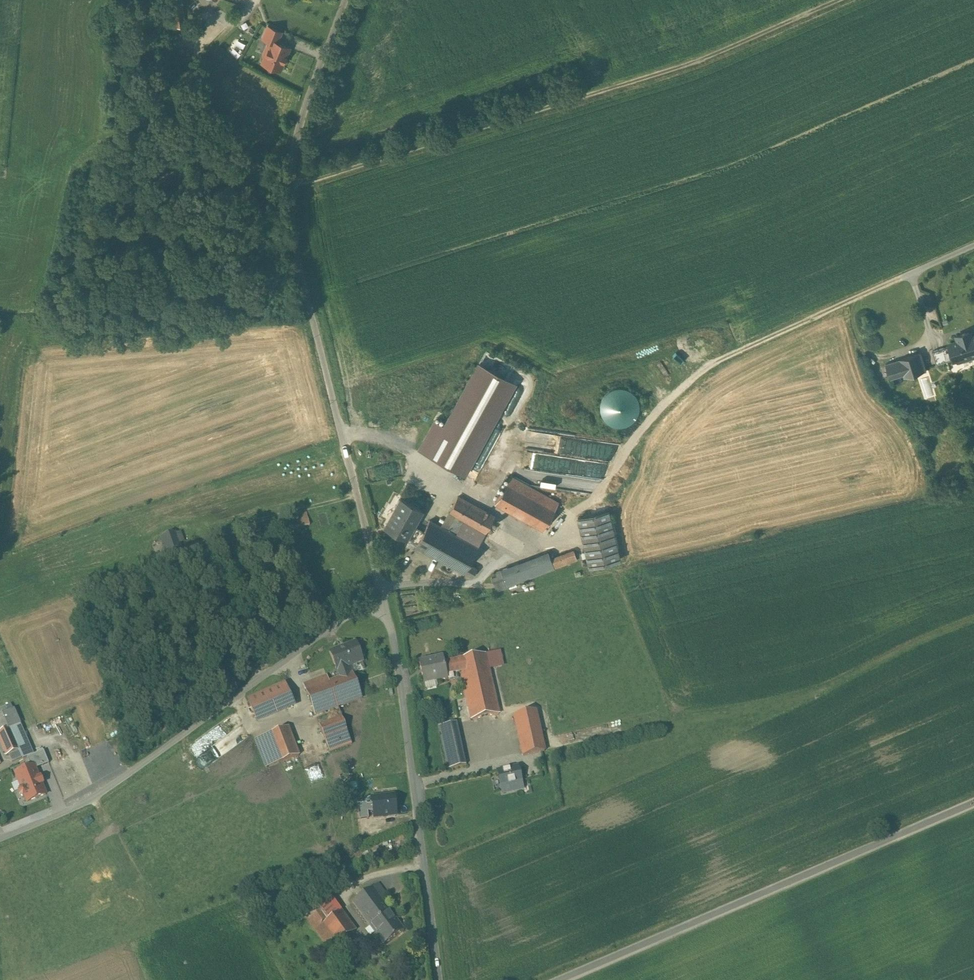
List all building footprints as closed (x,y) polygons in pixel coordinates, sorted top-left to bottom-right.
[(184,0),(174,0),(175,9),(185,7),(184,0)] [(272,41),(276,43),(281,32),(267,27),(263,37),(272,41)] [(265,56),(263,62),(279,68),(288,47),(276,43),(272,41),(269,49),(267,48),(263,56),(265,56)] [(954,360),(958,359),(959,361),(973,356),(973,336),(971,331),(957,335),(958,340),(949,343),(950,346),(954,358),(954,360)] [(936,363),(954,358),(950,346),(932,350),(936,363)] [(926,352),(885,365),(890,381),(903,377),(910,401),(932,394),(926,375),(933,373),(926,352)] [(436,417),(421,450),(474,474),(473,478),(491,486),(502,462),(490,457),(503,427),(500,425),(521,378),(480,360),(451,424),(436,417)] [(624,402),(625,410),(614,411),(615,423),(631,421),(630,415),(640,414),(638,401),(624,402)] [(495,500),(545,529),(561,502),(511,472),(495,500)] [(464,516),(487,529),(496,514),(460,493),(451,508),(464,516)] [(386,525),(415,541),(430,514),(401,498),(386,525)] [(415,541),(464,569),(479,542),(456,529),(430,514),(415,541)] [(464,516),(456,529),(479,542),(487,529),(464,516)] [(177,531),(159,538),(163,549),(165,554),(183,546),(177,531)] [(555,556),(553,551),(497,569),(499,575),(494,576),(498,588),(581,561),(577,548),(555,556)] [(330,652),(338,670),(347,667),(363,661),(355,642),(330,652)] [(500,713),(486,653),(444,663),(447,676),(460,673),(470,719),(500,713)] [(448,680),(447,676),(444,663),(443,657),(419,662),(424,685),(448,680)] [(347,667),(338,670),(341,677),(350,674),(347,667)] [(301,681),(313,712),(361,693),(352,673),(350,674),(341,677),(330,682),(326,671),(301,681)] [(292,701),(283,679),(251,692),(260,714),(292,701)] [(10,729),(21,724),(14,709),(0,715),(0,733),(10,729)] [(535,710),(513,715),(523,756),(545,750),(535,710)] [(342,715),(320,724),(329,747),(351,739),(342,715)] [(287,722),(254,735),(257,741),(266,764),(280,759),(299,751),(287,722)] [(457,722),(438,727),(447,768),(466,764),(457,722)] [(34,755),(21,724),(10,729),(19,750),(22,758),(23,760),(27,758),(34,755)] [(6,756),(9,755),(19,750),(10,729),(0,733),(0,743),(6,756)] [(203,767),(241,744),(234,734),(196,756),(203,767)] [(12,762),(22,758),(19,750),(9,755),(12,762)] [(27,758),(31,766),(34,765),(36,768),(49,762),(43,751),(34,755),(27,758)] [(14,773),(27,803),(47,794),(36,768),(34,765),(31,766),(14,773)] [(524,789),(518,765),(497,770),(502,793),(524,789)] [(371,798),(374,817),(397,814),(394,795),(371,798)] [(380,882),(353,900),(383,944),(405,928),(382,895),(387,892),(380,882)] [(357,924),(343,907),(331,917),(318,901),(305,912),(327,938),(335,931),(341,938),(357,924)]
